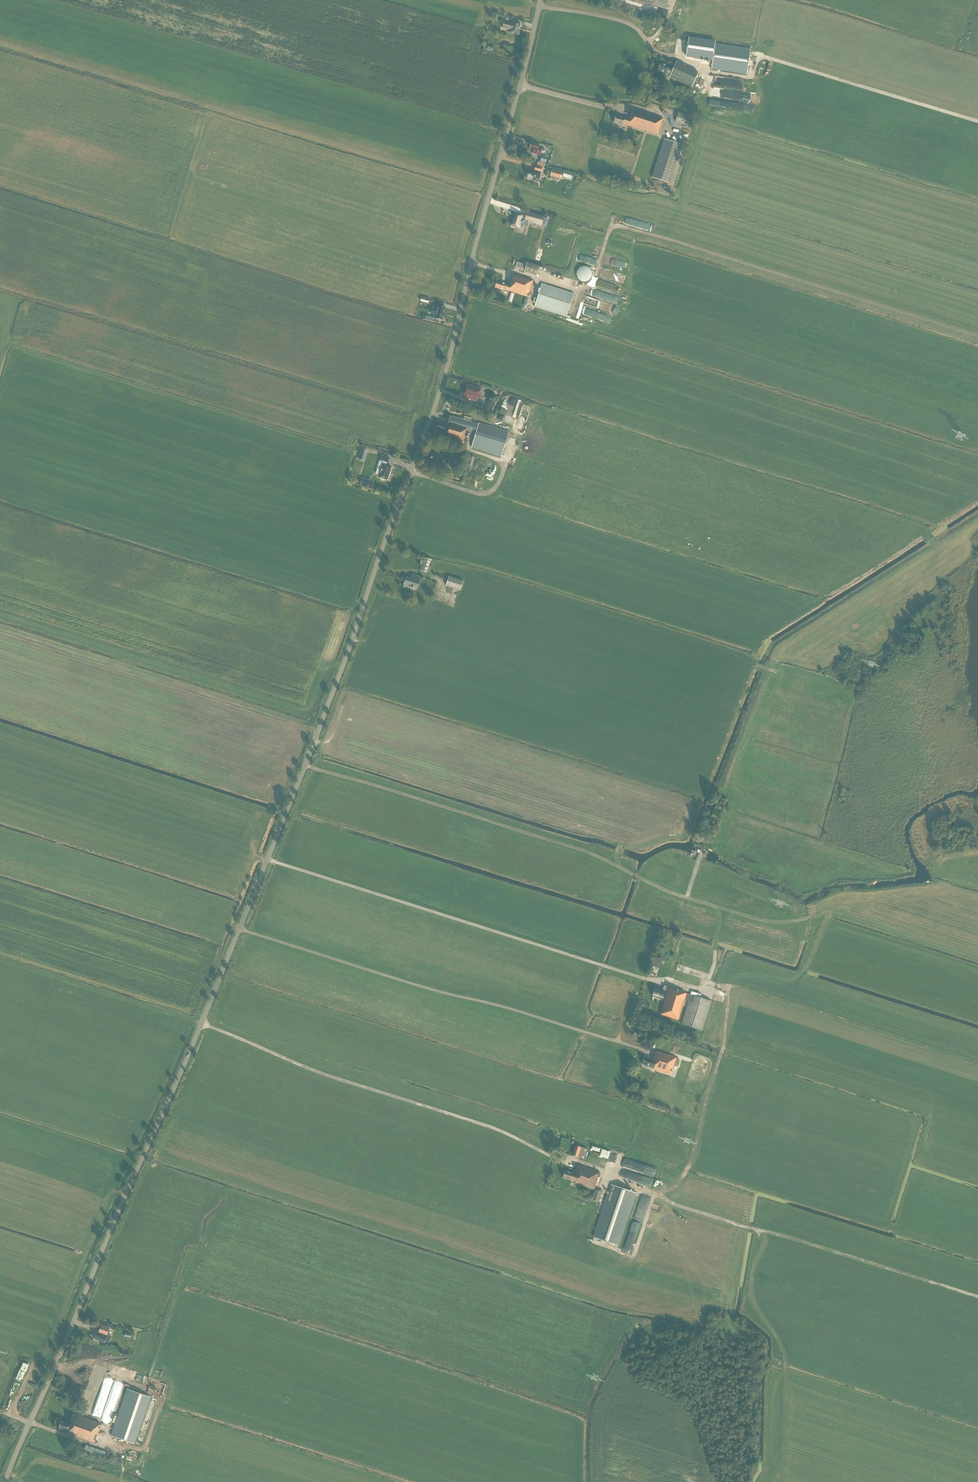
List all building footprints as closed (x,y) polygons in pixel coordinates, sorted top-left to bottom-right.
[(667,9),(669,0),(636,0),(667,9)] [(512,24),(504,22),(503,28),(511,30),(510,32),(518,34),(521,24),(513,22),(512,24)] [(705,56),(707,46),(700,44),(698,55),(705,56)] [(750,50),(715,44),(711,69),(747,75),(750,50)] [(676,46),(673,53),(687,58),(689,52),(676,46)] [(701,69),(677,59),(675,63),(673,67),(670,65),(669,67),(660,63),(657,70),(666,74),(667,73),(673,75),(672,76),(694,85),(701,69)] [(710,99),(738,101),(740,82),(726,81),(726,85),(723,85),(723,84),(719,83),(718,89),(711,89),(710,99)] [(658,135),(663,119),(633,109),(629,119),(616,115),(613,123),(622,126),(623,124),(658,135)] [(678,112),(675,122),(690,127),(694,118),(678,112)] [(682,145),(649,134),(635,177),(659,185),(660,180),(670,183),(682,145)] [(520,149),(527,148),(526,139),(513,140),(514,144),(519,144),(520,149)] [(542,150),(538,149),(539,145),(531,142),(529,149),(533,150),(532,153),(540,156),(541,153),(544,154),(545,149),(542,148),(542,150)] [(531,171),(528,170),(528,171),(527,172),(526,174),(527,174),(526,175),(528,176),(527,179),(532,180),(533,177),(536,178),(539,179),(542,168),(535,166),(534,170),(532,170),(531,171)] [(541,225),(544,216),(527,212),(526,216),(525,220),(541,225)] [(525,220),(526,216),(516,213),(512,226),(520,228),(522,220),(525,220)] [(527,265),(517,262),(515,267),(525,270),(527,265)] [(528,263),(525,272),(537,275),(540,266),(528,263)] [(618,281),(619,275),(609,273),(608,280),(618,281)] [(528,297),(533,281),(513,274),(509,285),(497,281),(495,288),(504,291),(504,290),(528,297)] [(574,294),(542,284),(535,307),(566,317),(574,294)] [(431,311),(444,314),(446,308),(438,306),(437,310),(432,308),(431,311)] [(442,320),(444,314),(431,311),(431,313),(436,315),(435,319),(442,320)] [(466,396),(465,398),(476,402),(481,389),(468,384),(464,395),(466,396)] [(463,420),(453,416),(448,415),(445,425),(439,423),(437,430),(444,432),(442,437),(463,443),(467,432),(475,434),(471,448),(502,457),(509,432),(479,423),(479,424),(471,422),(472,418),(465,416),(463,420)] [(362,448),(359,459),(362,460),(365,452),(366,452),(367,449),(362,448)] [(377,469),(376,474),(379,475),(378,477),(381,478),(381,479),(383,480),(385,479),(387,480),(391,467),(386,465),(387,462),(388,463),(390,458),(382,456),(380,460),(383,461),(381,470),(377,469)] [(371,481),(362,478),(360,484),(369,487),(371,481)] [(432,560),(425,557),(420,570),(427,573),(432,560)] [(417,589),(421,577),(415,575),(414,580),(406,577),(403,586),(412,590),(413,587),(417,589)] [(449,576),(446,586),(460,590),(463,580),(449,576)] [(718,807),(713,805),(709,815),(714,817),(718,807)] [(662,959),(652,956),(650,965),(659,968),(662,959)] [(685,968),(683,974),(695,977),(696,972),(685,968)] [(682,991),(669,987),(664,986),(662,990),(655,988),(652,996),(663,999),(665,993),(667,993),(661,1014),(678,1020),(684,999),(686,993),(682,992),(682,991)] [(686,993),(684,999),(689,1001),(682,1024),(702,1030),(711,1001),(686,993)] [(676,1058),(659,1052),(656,1051),(655,1055),(654,1055),(653,1060),(644,1057),(642,1064),(653,1068),(653,1069),(671,1075),(676,1058)] [(581,1147),(578,1157),(585,1159),(587,1149),(581,1147)] [(601,1151),(600,1153),(598,1152),(595,1164),(601,1166),(604,1151),(601,1151)] [(599,1172),(580,1166),(578,1165),(576,1169),(575,1169),(573,1173),(565,1170),(563,1177),(571,1180),(572,1180),(575,1181),(574,1183),(594,1189),(599,1172)] [(636,1193),(612,1185),(593,1239),(617,1248),(636,1193)] [(596,1189),(592,1200),(599,1202),(602,1191),(596,1189)] [(637,1198),(630,1220),(639,1223),(645,1201),(637,1198)] [(110,1328),(102,1325),(99,1333),(96,1332),(94,1339),(105,1342),(110,1328)] [(127,1389),(112,1435),(136,1443),(152,1397),(127,1389)] [(97,1427),(99,1422),(73,1413),(70,1424),(61,1421),(59,1427),(67,1430),(66,1433),(70,1435),(70,1434),(94,1442),(99,1427),(97,1427)] [(106,1451),(86,1445),(84,1452),(104,1458),(106,1451)]
